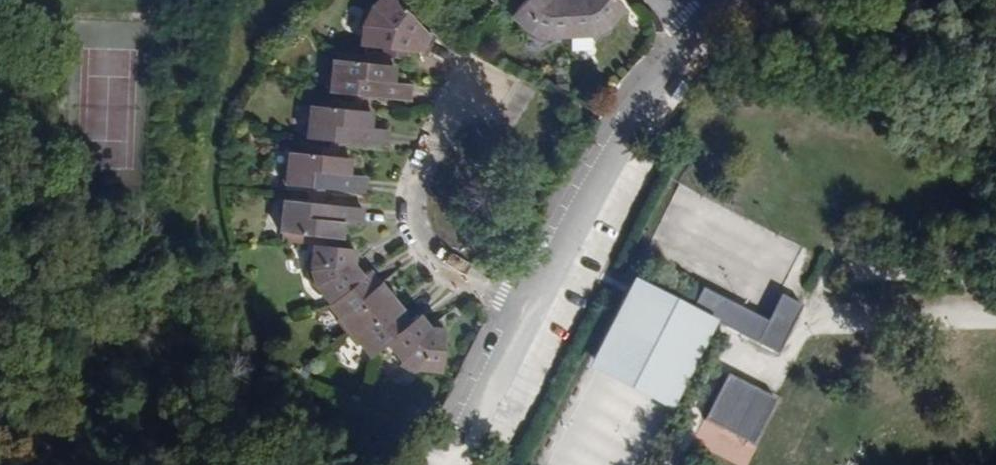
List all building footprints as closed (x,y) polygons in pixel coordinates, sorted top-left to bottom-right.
[(426,50),(433,35),(427,32),(417,22),(408,13),(395,0),(370,0),(366,5),(361,15),(358,27),(361,28),(359,42),(382,45),(381,53),(387,53),(402,55),(404,47),(426,50)] [(566,36),(564,0),(525,0),(510,17),(525,30),(523,35),(540,43),(544,37),(566,36)] [(605,23),(620,8),(610,0),(564,0),(566,36),(588,35),(591,40),(609,30),(605,23)] [(417,22),(422,18),(413,9),(408,13),(417,22)] [(366,94),(404,98),(406,80),(389,78),(392,63),(386,62),(387,53),(381,53),(336,48),(334,57),(331,56),(329,72),(325,76),(324,85),(328,90),(353,93),(352,100),(365,102),(366,94)] [(384,126),(367,124),(370,111),(365,111),(366,102),(365,102),(352,100),(342,99),(340,108),(310,105),(308,119),(304,122),(303,131),(308,137),(329,139),(343,141),(382,145),(384,126)] [(328,147),(342,148),(343,141),(329,139),(328,147)] [(363,174),(348,172),(350,156),(344,155),(345,149),(342,148),(328,147),(323,146),(323,154),(289,150),(287,164),(281,168),(279,177),(286,184),(307,187),(321,188),(360,192),(363,174)] [(306,193),(321,195),(321,188),(307,187),(306,193)] [(305,200),(319,202),(321,195),(306,193),(305,200)] [(333,235),(338,236),(340,220),(359,222),(361,206),(319,202),(305,200),(284,198),(278,202),(277,211),(283,218),(281,231),(284,232),(283,240),(311,243),(332,245),(333,235)] [(325,302),(357,276),(346,262),(347,246),(332,245),(311,243),(308,266),(302,267),(306,285),(311,283),(325,302)] [(328,320),(338,333),(384,296),(363,271),(357,276),(325,302),(322,304),(332,318),(328,320)] [(594,371),(678,415),(724,325),(721,323),(699,312),(640,281),(594,371)] [(727,310),(722,307),(727,298),(710,290),(699,312),(721,323),(727,310)] [(365,357),(382,344),(406,324),(384,296),(338,333),(348,345),(353,341),(365,357)] [(794,321),(791,327),(777,319),(775,324),(727,298),(722,307),(727,310),(721,323),(724,325),(786,357),(803,325),(794,321)] [(794,321),(803,325),(811,309),(789,299),(777,319),(791,327),(794,321)] [(417,370),(437,372),(442,330),(425,329),(415,317),(406,324),(382,344),(398,362),(396,366),(414,375),(417,370)] [(712,423),(760,448),(784,402),(735,377),(712,423)]
